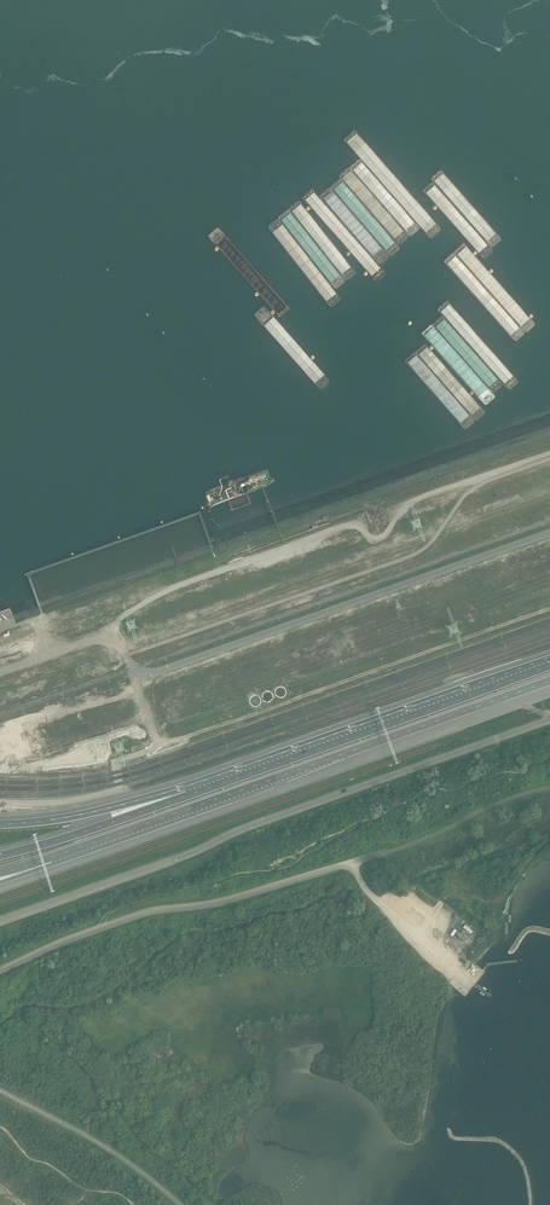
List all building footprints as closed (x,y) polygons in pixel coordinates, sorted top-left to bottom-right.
[(465,925),(463,928),(471,934),(473,931),(465,925)] [(458,930),(456,933),(464,941),(467,938),(458,930)]
